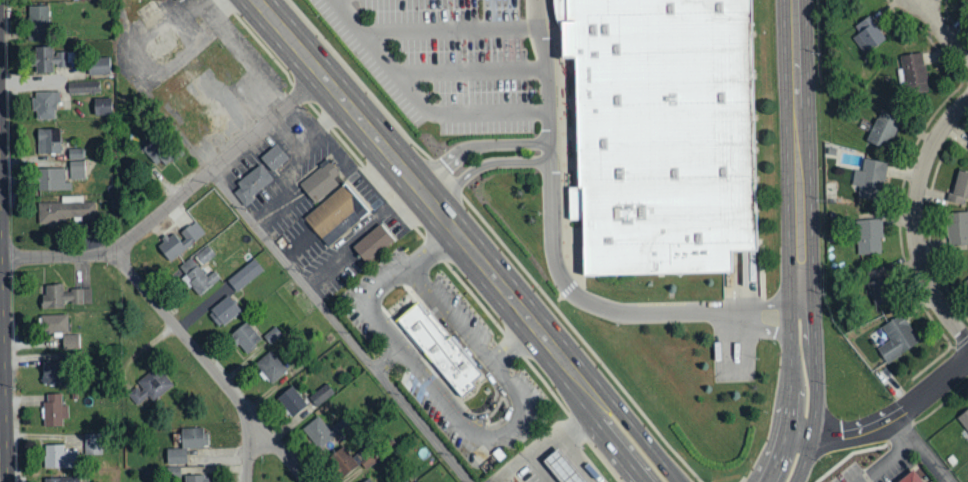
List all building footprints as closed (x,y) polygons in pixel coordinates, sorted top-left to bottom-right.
[(553,2),(553,0),(749,0),(753,246),(729,246),(729,268),(583,271),(582,217),(569,217),(569,186),(577,186),(575,52),(560,52),(560,28),(555,18),(553,2)] [(48,6),(28,5),(27,40),(48,40),(48,6)] [(886,41),(871,15),(854,25),(859,33),(853,36),(863,54),(886,41)] [(34,47),(35,73),(53,73),(53,66),(67,66),(67,62),(75,62),(75,51),(53,52),(53,46),(34,47)] [(927,91),(924,53),(901,55),(905,93),(927,91)] [(89,76),(111,74),(109,56),(87,59),(89,76)] [(99,93),(99,81),(68,82),(68,94),(99,93)] [(60,92),(33,92),(33,120),(56,119),(55,102),(60,102),(60,92)] [(111,115),(111,98),(94,98),(94,115),(111,115)] [(889,149),(898,118),(877,111),(867,143),(889,149)] [(37,129),(37,154),(60,154),(60,129),(37,129)] [(174,153),(157,136),(141,150),(158,168),(174,153)] [(288,158),(276,144),(259,157),(272,171),(288,158)] [(69,159),(84,159),(83,149),(69,149),(69,159)] [(887,162),(864,158),(861,171),(854,170),(852,184),(859,186),(857,197),(880,201),(887,162)] [(85,179),(85,160),(69,161),(70,179),(85,179)] [(333,177),(338,174),(330,162),(299,183),(313,203),(339,185),(333,177)] [(230,189),(242,204),(273,181),(261,164),(230,189)] [(65,168),(38,169),(39,190),(71,190),(71,182),(65,182),(65,168)] [(957,170),(950,197),(954,198),(953,201),(962,203),(963,197),(967,198),(967,172),(957,170)] [(368,210),(343,183),(303,220),(328,247),(368,210)] [(38,225),(65,225),(65,218),(95,218),(95,202),(82,202),(82,196),(61,196),(61,202),(38,202),(38,225)] [(967,248),(967,212),(947,213),(948,249),(967,248)] [(882,254),(881,219),(856,220),(858,255),(882,254)] [(170,263),(205,232),(194,220),(176,237),(173,233),(156,247),(170,263)] [(394,239),(379,223),(352,247),(366,264),(394,239)] [(215,254),(207,245),(193,256),(201,266),(215,254)] [(214,270),(206,276),(192,258),(177,270),(198,296),(220,278),(214,270)] [(226,280),(236,292),(263,270),(254,259),(226,280)] [(874,306),(893,301),(886,277),(867,283),(874,306)] [(90,289),(63,290),(63,284),(46,285),(46,293),(40,294),(41,308),(63,308),(63,304),(91,303),(90,289)] [(241,312),(229,295),(207,310),(219,327),(241,312)] [(418,300),(484,376),(463,396),(396,319),(418,300)] [(877,347),(885,362),(919,344),(903,313),(881,325),(889,341),(877,347)] [(40,333),(67,332),(67,315),(40,315),(40,333)] [(230,333),(244,353),(262,341),(248,321),(230,333)] [(79,334),(61,335),(62,350),(79,349),(79,334)] [(287,370),(269,351),(254,364),(272,384),(287,370)] [(41,385),(62,385),(63,362),(42,362),(41,385)] [(172,389),(158,367),(136,380),(150,402),(172,389)] [(292,417),(307,404),(290,385),(275,398),(292,417)] [(44,427),(62,427),(62,419),(68,419),(67,406),(61,406),(61,394),(44,394),(44,427)] [(967,432),(967,409),(957,416),(967,432)] [(334,437),(318,416),(301,429),(318,450),(334,437)] [(166,465),(187,464),(186,448),(207,447),(206,427),(180,428),(181,449),(165,449),(166,465)] [(84,455),(101,454),(101,434),(84,434),(84,455)] [(357,466),(341,441),(324,452),(340,477),(357,466)] [(44,469),(77,468),(77,450),(63,450),(63,445),(44,445),(44,469)] [(544,457),(564,481),(589,481),(560,445),(544,457)] [(912,466),(925,481),(892,481),(912,466)]
